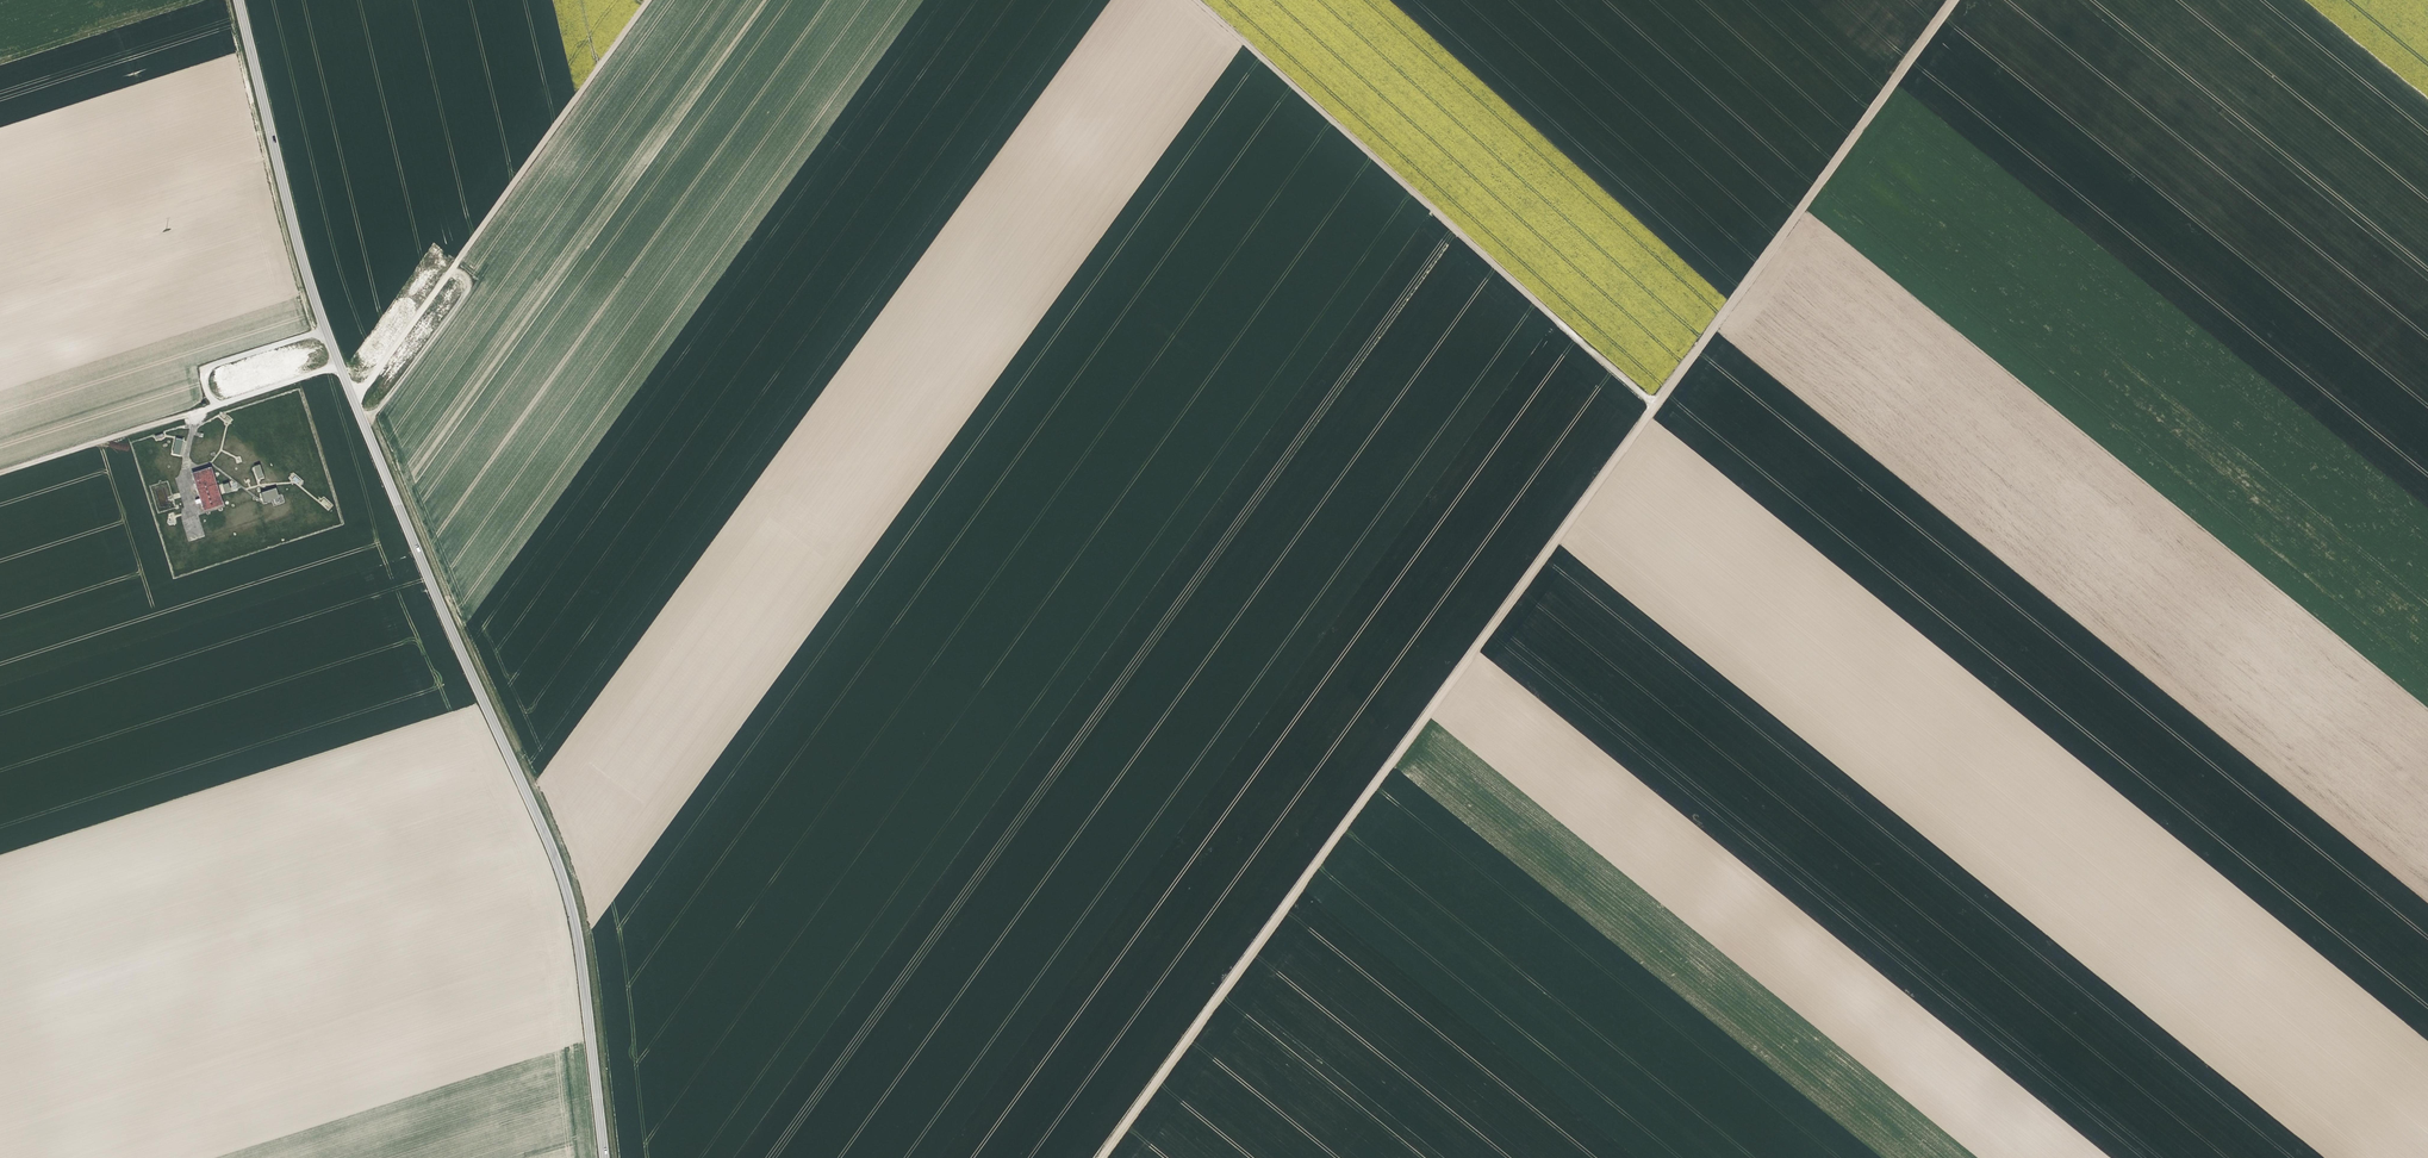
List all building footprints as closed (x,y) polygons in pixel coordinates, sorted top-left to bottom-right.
[(175,440),(173,454),(179,455),(182,441),(175,440)] [(261,464),(254,466),(256,479),(263,477),(261,464)] [(192,475),(203,511),(221,505),(210,469),(192,475)] [(284,502),(282,495),(278,496),(276,489),(261,492),(263,502),(273,500),(274,504),(284,502)] [(323,499),(320,504),(329,510),(333,504),(323,499)]
